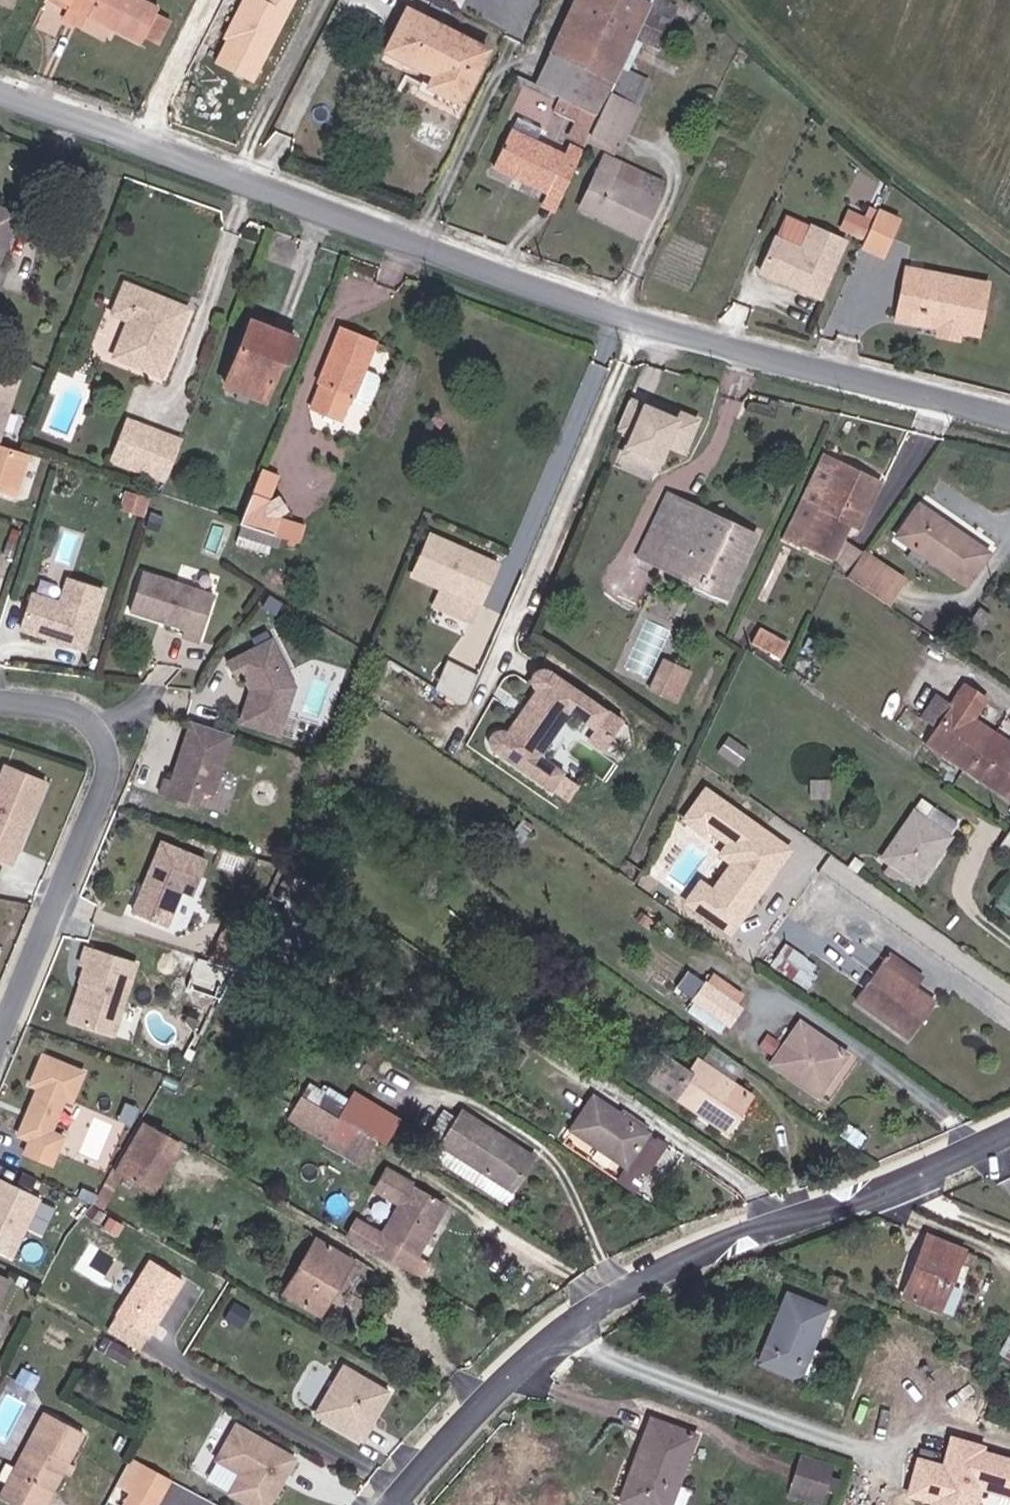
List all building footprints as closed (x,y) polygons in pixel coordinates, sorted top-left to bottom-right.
[(92,19),(147,45),(149,40),(162,13),(165,9),(146,0),(65,0),(74,5),(75,3),(95,13),(92,19)] [(255,84),(297,0),(241,0),(222,39),(226,41),(214,63),(255,84)] [(625,82),(646,35),(659,6),(645,0),(584,0),(560,52),(625,82)] [(646,35),(667,44),(684,7),(668,0),(662,0),(659,6),(646,35)] [(87,30),(92,19),(95,13),(75,3),(74,5),(67,20),(87,30)] [(414,12),(397,48),(444,70),(436,87),(468,103),(494,50),(414,12)] [(162,13),(149,40),(163,47),(176,20),(162,13)] [(560,52),(545,85),(609,116),(619,94),(625,82),(560,52)] [(619,94),(648,108),(653,95),(625,82),(619,94)] [(648,108),(619,94),(609,116),(600,136),(624,147),(629,149),(648,108)] [(576,103),(569,119),(585,126),(579,138),(592,144),(605,117),(576,103)] [(555,194),(570,200),(591,155),(576,148),(571,159),(543,146),(549,132),(526,121),(503,170),(555,194)] [(624,147),(600,136),(596,144),(621,155),(624,147)] [(590,210),(652,239),(668,203),(663,201),(671,185),(653,176),(614,158),(590,210)] [(564,215),(570,200),(555,194),(549,207),(564,215)] [(838,229),(860,240),(872,216),(849,205),(838,229)] [(21,216),(0,207),(0,265),(21,216)] [(903,222),(884,211),(867,248),(886,258),(903,222)] [(783,238),(768,273),(825,298),(850,241),(818,226),(808,249),(783,238)] [(913,271),(908,289),(918,292),(912,312),(927,316),(924,327),(945,332),(947,325),(965,329),(964,335),(983,340),(995,292),(913,271)] [(120,314),(134,284),(129,282),(114,311),(120,314)] [(189,311),(134,284),(120,314),(129,319),(125,328),(134,334),(123,358),(152,372),(162,353),(158,352),(163,341),(172,345),(189,311)] [(900,321),(924,327),(927,316),(912,312),(918,292),(908,289),(900,321)] [(275,322),(270,331),(258,324),(231,378),(267,396),(287,356),(293,359),(304,336),(275,322)] [(350,323),(325,376),(330,378),(319,401),(349,414),(358,393),(362,395),(375,367),(387,340),(350,323)] [(962,342),(964,335),(965,329),(947,325),(945,332),(944,337),(962,342)] [(134,334),(125,328),(113,353),(123,358),(134,334)] [(162,353),(152,372),(158,375),(172,345),(163,341),(158,352),(162,353)] [(375,367),(362,395),(378,402),(390,374),(375,367)] [(2,442),(21,383),(0,376),(0,441),(2,442)] [(678,417),(632,398),(619,429),(631,434),(617,468),(656,484),(670,450),(687,457),(703,418),(681,409),(678,417)] [(102,456),(116,463),(134,426),(118,419),(102,456)] [(134,426),(116,463),(154,481),(171,444),(134,426)] [(0,446),(0,499),(6,501),(22,452),(3,447),(0,446)] [(818,491),(830,498),(852,456),(845,452),(832,475),(827,473),(818,491)] [(852,456),(830,498),(829,500),(809,537),(847,558),(867,521),(892,474),(854,453),(852,456)] [(284,539),(290,521),(276,516),(268,501),(279,477),(262,470),(237,523),(284,539)] [(761,540),(679,495),(647,554),(729,599),(761,540)] [(970,547),(973,543),(921,506),(917,511),(970,547)] [(970,547),(917,511),(900,537),(968,584),(989,553),(973,543),(970,547)] [(290,521),(284,539),(296,543),(301,524),(290,521)] [(500,573),(435,542),(417,581),(481,611),(500,573)] [(864,550),(847,575),(889,603),(907,579),(864,550)] [(147,569),(136,608),(191,623),(189,630),(206,636),(219,590),(147,569)] [(39,599),(29,635),(94,652),(110,591),(73,582),(67,606),(39,599)] [(481,611),(446,595),(437,613),(473,629),(481,611)] [(982,608),(968,627),(977,634),(991,614),(982,608)] [(756,641),(783,655),(790,642),(762,628),(756,641)] [(260,685),(251,717),(288,728),(302,681),(276,635),(236,656),(245,676),(253,672),(260,685)] [(680,675),(689,656),(681,653),(672,671),(680,675)] [(680,675),(672,671),(668,678),(691,689),(704,664),(689,656),(680,675)] [(477,682),(447,668),(434,695),(462,713),(477,682)] [(496,751),(553,792),(567,773),(546,758),(545,752),(571,716),(577,715),(597,729),(611,710),(553,671),(552,670),(550,670),(548,669),(547,669),(545,669),(544,670),(542,670),(541,670),(539,672),(538,673),(537,674),(536,675),(536,676),(535,680),(535,683),(536,684),(537,686),(537,688),(539,689),(540,690),(509,733),(508,732),(506,731),(505,731),(503,731),(502,731),(500,731),(499,732),(497,732),(496,733),(495,734),(494,735),(492,737),(492,739),(491,740),(491,742),(491,743),(492,746),(493,747),(493,749),(494,750),(496,751)] [(932,748),(1009,798),(1009,745),(977,722),(990,703),(970,690),(932,748)] [(242,730),(200,718),(183,777),(176,775),(171,791),(208,802),(212,788),(224,791),(242,730)] [(0,777),(0,861),(19,867),(45,782),(2,769),(0,777)] [(794,848),(707,786),(680,824),(718,852),(715,856),(727,865),(711,886),(700,878),(682,903),(730,937),(794,848)] [(919,815),(889,860),(922,884),(962,824),(939,808),(929,821),(919,815)] [(1001,820),(987,839),(1000,848),(1009,835),(1009,826),(1001,820)] [(208,859),(162,845),(140,917),(175,928),(186,891),(197,895),(208,859)] [(223,927),(204,963),(228,972),(248,935),(223,927)] [(84,983),(72,1022),(111,1036),(134,964),(83,948),(78,963),(83,965),(78,981),(84,983)] [(694,995),(705,978),(690,968),(679,985),(694,995)] [(886,975),(861,1010),(915,1049),(939,1013),(886,975)] [(84,983),(78,981),(66,1020),(72,1022),(84,983)] [(707,985),(694,1002),(728,1027),(741,1010),(707,985)] [(800,1030),(773,1069),(817,1100),(845,1061),(800,1030)] [(740,1066),(719,1051),(711,1062),(732,1076),(740,1066)] [(88,1070),(44,1053),(30,1089),(34,1091),(15,1137),(24,1141),(18,1156),(54,1171),(67,1139),(53,1134),(64,1105),(72,1108),(88,1070)] [(697,1061),(694,1066),(688,1076),(682,1071),(664,1058),(649,1079),(722,1130),(735,1111),(740,1114),(751,1098),(697,1061)] [(688,1076),(694,1066),(688,1063),(682,1071),(688,1076)] [(341,1116),(300,1091),(287,1113),(328,1137),(341,1116)] [(355,1093),(341,1116),(385,1143),(399,1121),(355,1093)] [(625,1165),(650,1130),(645,1127),(649,1123),(625,1107),(621,1113),(595,1095),(572,1128),(625,1165)] [(735,1111),(722,1130),(727,1133),(740,1114),(735,1111)] [(465,1112),(446,1144),(518,1187),(537,1155),(465,1112)] [(170,1142),(168,1141),(169,1139),(155,1130),(134,1117),(124,1132),(141,1141),(124,1166),(131,1171),(144,1179),(170,1142)] [(625,1165),(572,1128),(565,1138),(636,1188),(669,1141),(658,1133),(656,1135),(650,1130),(625,1165)] [(186,1151),(170,1142),(144,1179),(159,1190),(186,1151)] [(131,1171),(124,1166),(121,1163),(97,1199),(109,1205),(131,1171)] [(391,1168),(380,1187),(404,1202),(385,1235),(418,1255),(450,1203),(391,1168)] [(0,1177),(0,1249),(14,1255),(41,1195),(0,1177)] [(910,1282),(928,1237),(913,1231),(895,1276),(910,1282)] [(945,1309),(965,1250),(931,1238),(910,1296),(945,1309)] [(316,1241),(286,1294),(323,1314),(352,1261),(316,1241)] [(156,1260),(123,1316),(156,1335),(188,1279),(156,1260)] [(0,1271),(0,1308),(13,1277),(0,1271)] [(806,1383),(832,1313),(792,1298),(766,1368),(806,1383)] [(350,1368),(324,1415),(371,1441),(380,1426),(377,1425),(395,1392),(350,1368)] [(53,1414),(47,1425),(85,1445),(91,1433),(53,1414)] [(708,1431),(664,1415),(634,1498),(655,1504),(682,1504),(708,1431)] [(47,1425),(15,1488),(31,1496),(26,1504),(59,1504),(65,1493),(62,1491),(72,1472),(78,1461),(85,1445),(47,1425)] [(255,1473),(247,1487),(281,1504),(305,1456),(247,1428),(231,1460),(255,1473)] [(987,1449),(988,1446),(951,1436),(943,1464),(914,1456),(902,1498),(928,1504),(979,1504),(982,1493),(1009,1501),(1009,1455),(987,1449)] [(78,1461),(72,1472),(78,1475),(83,1464),(78,1461)] [(814,1464),(810,1481),(839,1487),(843,1469),(814,1464)] [(151,1466),(147,1476),(175,1490),(180,1481),(151,1466)] [(147,1476),(138,1493),(141,1495),(161,1504),(167,1504),(175,1490),(147,1476)] [(247,1487),(245,1492),(270,1504),(281,1504),(247,1487)] [(19,1504),(26,1504),(31,1496),(15,1488),(9,1500),(19,1504)] [(141,1495),(136,1504),(161,1504),(141,1495)]
